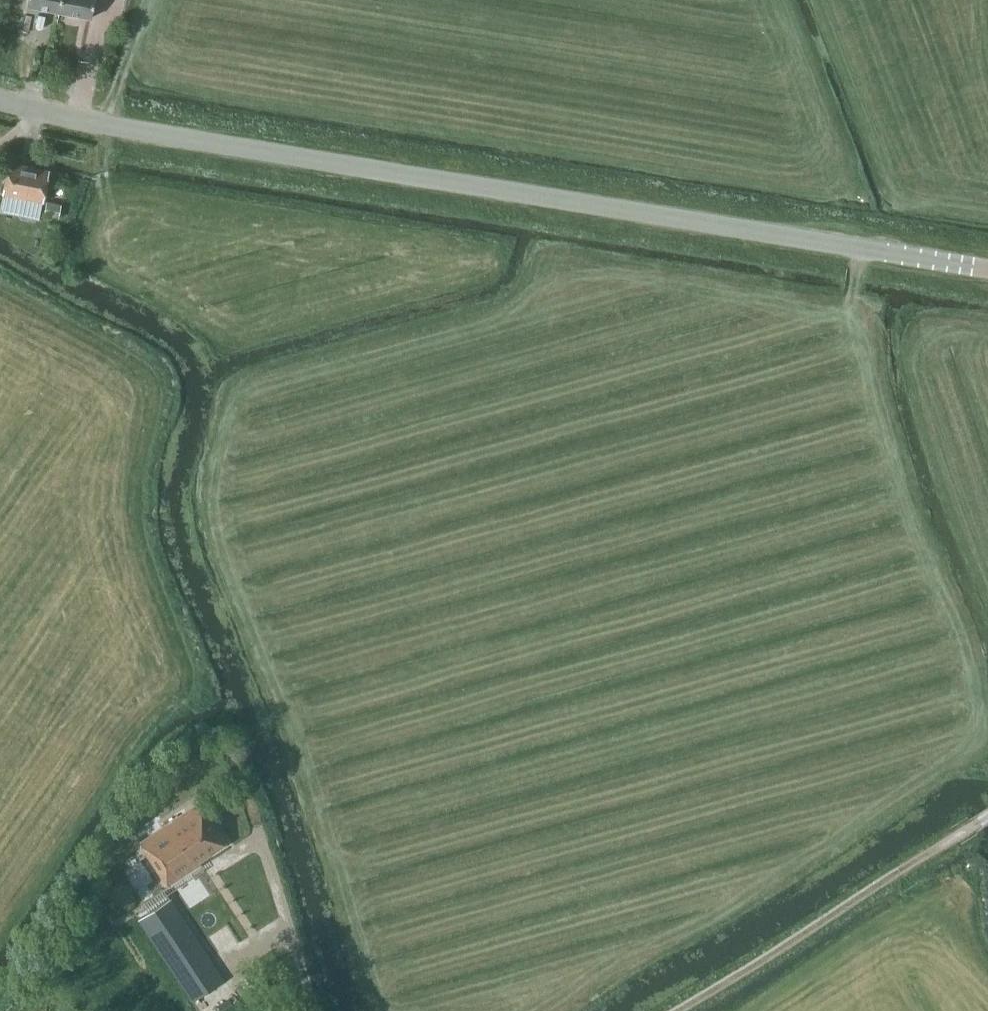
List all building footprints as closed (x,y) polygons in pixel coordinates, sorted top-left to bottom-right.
[(25,5),(58,11),(60,0),(26,0),(25,5)] [(90,18),(94,0),(60,0),(58,11),(90,18)] [(1,192),(22,196),(28,166),(7,162),(1,192)] [(48,170),(28,166),(22,196),(42,200),(48,170)] [(57,217),(60,204),(46,201),(43,214),(57,217)] [(139,840),(167,884),(201,862),(199,859),(224,842),(199,802),(139,840)] [(191,1001),(222,980),(171,899),(139,920),(191,1001)]
